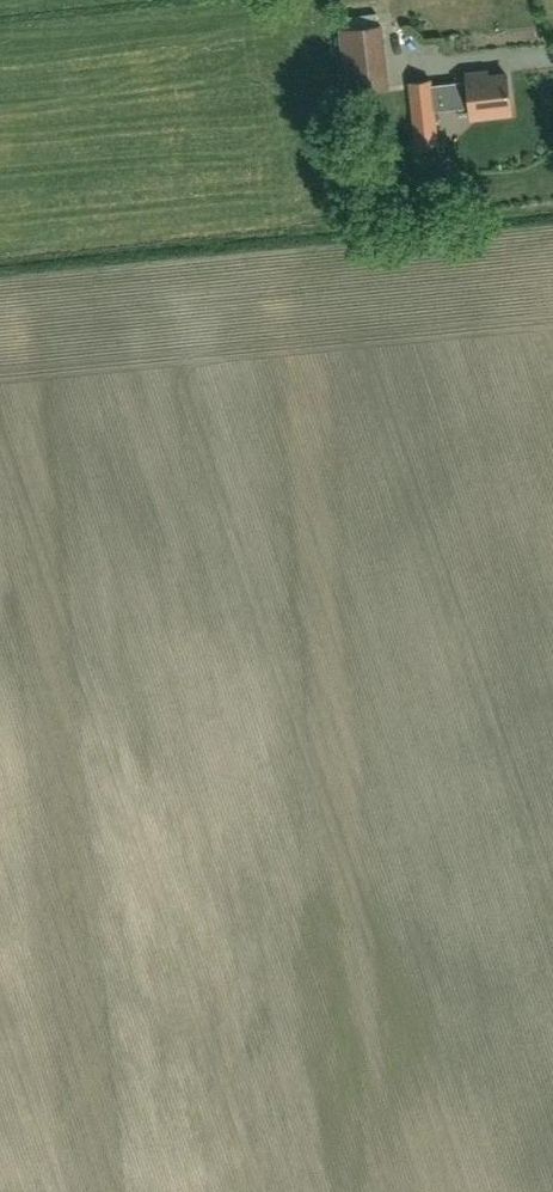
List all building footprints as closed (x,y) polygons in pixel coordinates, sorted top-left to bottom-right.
[(340,30),(347,91),(387,87),(380,25),(340,30)] [(509,109),(505,75),(482,77),(481,72),(466,74),(466,81),(430,85),(430,80),(409,83),(415,145),(437,142),(433,111),(469,107),(471,118),(492,116),(492,111),(509,109)]
